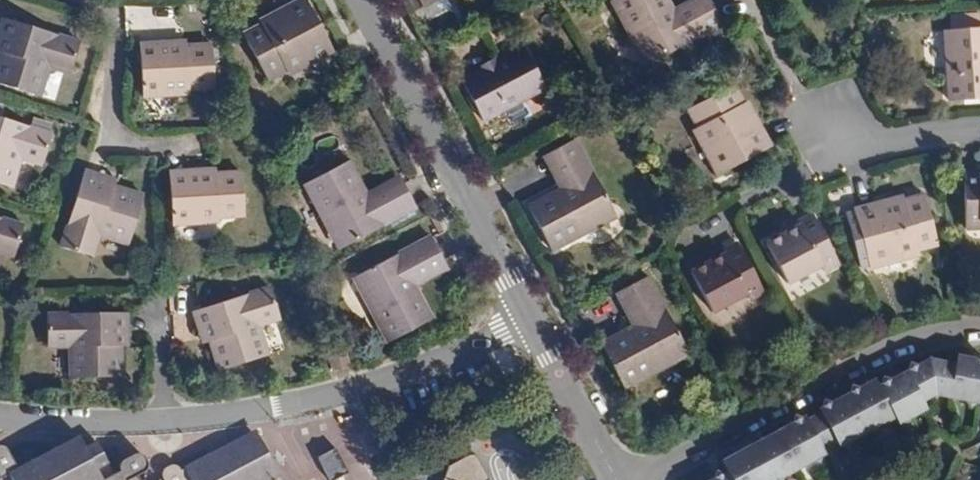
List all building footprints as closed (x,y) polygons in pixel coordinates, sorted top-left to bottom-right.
[(265,80),(307,59),(309,62),(329,52),(302,0),(300,0),(278,11),(280,16),(241,35),(265,80)] [(711,1),(678,18),(674,11),(667,0),(614,0),(611,2),(637,51),(644,48),(651,61),(723,24),(711,1)] [(711,1),(710,0),(695,0),(674,11),(678,18),(711,1)] [(122,24),(152,25),(153,8),(123,7),(122,24)] [(951,33),(945,33),(949,100),(979,98),(979,21),(979,14),(957,16),(958,32),(951,33)] [(0,36),(0,40),(4,41),(1,53),(0,55),(0,85),(39,98),(50,66),(71,73),(81,43),(5,20),(0,36)] [(187,47),(187,44),(140,46),(142,98),(190,96),(189,90),(214,90),(212,46),(187,47)] [(645,65),(651,61),(644,48),(637,51),(645,65)] [(523,52),(503,63),(490,69),(462,83),(482,122),(543,90),(523,52)] [(488,63),(490,69),(503,63),(500,57),(488,63)] [(706,155),(716,173),(769,145),(757,123),(752,126),(732,88),(688,111),(711,153),(706,155)] [(24,125),(27,117),(0,109),(0,118),(24,125)] [(12,190),(23,157),(44,163),(52,136),(0,119),(0,186),(12,190)] [(575,141),(551,154),(568,186),(560,190),(528,207),(551,251),(601,225),(599,220),(613,212),(575,141)] [(568,186),(551,154),(543,158),(560,190),(568,186)] [(414,208),(401,184),(369,201),(365,194),(347,161),(303,184),(329,233),(334,230),(342,245),(414,208)] [(961,167),(959,227),(979,228),(979,167),(961,167)] [(217,172),(169,174),(171,225),(219,224),(218,219),(244,218),(243,174),(217,175),(217,172)] [(103,185),(105,180),(85,173),(60,248),(90,258),(97,236),(128,246),(145,199),(116,189),(103,185)] [(369,201),(401,184),(397,177),(365,194),(369,201)] [(118,184),(105,180),(103,185),(116,189),(118,184)] [(889,201),(853,210),(869,269),(905,260),(904,254),(935,247),(923,198),(891,206),(889,201)] [(599,220),(601,225),(616,217),(613,212),(599,220)] [(801,226),(765,245),(786,284),(821,266),(824,272),(838,264),(812,216),(799,223),(801,226)] [(15,255),(24,228),(0,221),(0,250),(15,255)] [(337,248),(342,245),(334,230),(329,233),(337,248)] [(431,319),(415,288),(410,278),(441,261),(429,239),(359,276),(367,290),(361,293),(387,344),(431,319)] [(724,255),(690,273),(712,313),(745,295),(748,301),(763,293),(737,244),(723,252),(724,255)] [(410,278),(415,288),(446,271),(441,261),(410,278)] [(354,279),(361,293),(367,290),(359,276),(354,279)] [(649,279),(625,291),(641,322),(633,327),(601,343),(624,388),(674,362),(671,358),(686,350),(649,279)] [(195,313),(201,331),(207,329),(211,342),(220,371),(268,357),(258,323),(280,317),(271,289),(195,313)] [(641,322),(625,291),(617,295),(633,327),(641,322)] [(127,314),(48,316),(48,344),(71,343),(72,380),(122,379),(122,335),(128,335),(127,314)] [(207,329),(201,331),(205,343),(211,342),(207,329)] [(671,358),(674,362),(689,354),(686,350),(671,358)] [(344,353),(328,358),(332,373),(348,368),(344,353)] [(837,449),(841,447),(847,448),(849,442),(869,432),(875,433),(877,428),(894,419),(897,424),(925,410),(923,405),(929,402),(934,394),(949,396),(979,400),(979,397),(979,359),(970,358),(956,356),(954,363),(932,361),(928,363),(906,374),(894,381),(878,389),(875,383),(862,390),(847,398),(836,404),(818,413),(837,449)] [(818,413),(807,419),(826,454),(837,449),(818,413)] [(785,476),(792,476),(792,472),(797,470),(800,468),(806,469),(807,464),(826,454),(807,419),(791,427),(779,434),(763,442),(750,448),(735,456),(721,463),(728,475),(723,478),(719,479),(777,479),(785,476)] [(66,440),(43,452),(70,455),(93,456),(105,457),(97,441),(85,447),(78,434),(66,440)] [(245,437),(215,452),(244,449),(266,445),(264,442),(258,445),(248,442),(245,437)] [(266,445),(244,449),(215,452),(184,469),(179,465),(174,464),(170,465),(165,469),(163,474),(166,479),(284,479),(266,445)] [(138,474),(145,470),(149,466),(149,460),(147,457),(131,457),(121,462),(120,471),(114,474),(105,457),(93,456),(70,455),(43,452),(18,465),(9,449),(0,448),(0,473),(1,475),(0,475),(0,479),(141,479),(138,474)] [(319,458),(331,479),(337,479),(349,474),(336,449),(319,458)] [(478,459),(474,456),(469,456),(448,466),(444,479),(489,479),(478,459)]
